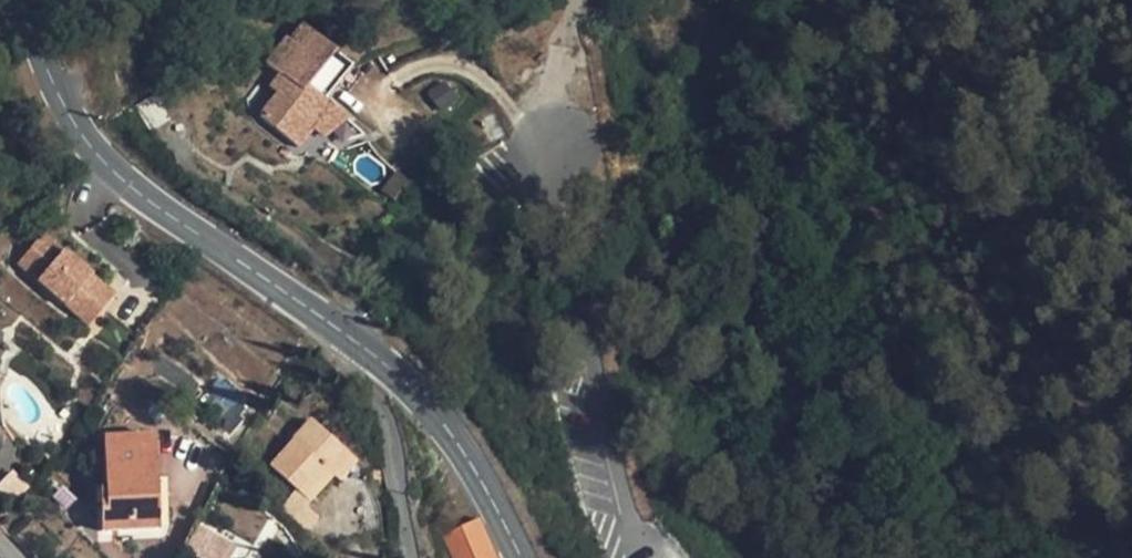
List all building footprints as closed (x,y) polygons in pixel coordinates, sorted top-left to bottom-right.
[(267,64),(280,75),(270,87),(277,94),(259,117),(297,148),(313,130),(330,110),(321,103),(335,86),(353,64),(331,45),(304,24),(290,41),(287,39),(267,64)] [(343,121),(330,110),(313,130),(324,136),(343,121)] [(50,233),(24,262),(82,314),(107,285),(50,233)] [(120,297),(107,285),(82,314),(94,325),(120,297)] [(295,491),(304,500),(327,474),(333,478),(351,458),(310,422),(269,468),(295,491)] [(157,530),(153,437),(104,438),(106,491),(101,491),(103,532),(157,530)] [(357,464),(351,458),(333,478),(338,484),(357,464)] [(327,474),(304,500),(310,504),(333,478),(327,474)] [(291,495),(306,508),(310,504),(304,500),(295,491),(291,495)] [(319,519),(306,508),(291,495),(279,508),(307,532),(319,519)] [(480,519),(444,535),(454,557),(496,557),(480,519)] [(199,530),(190,551),(203,557),(229,557),(234,548),(199,530)]
